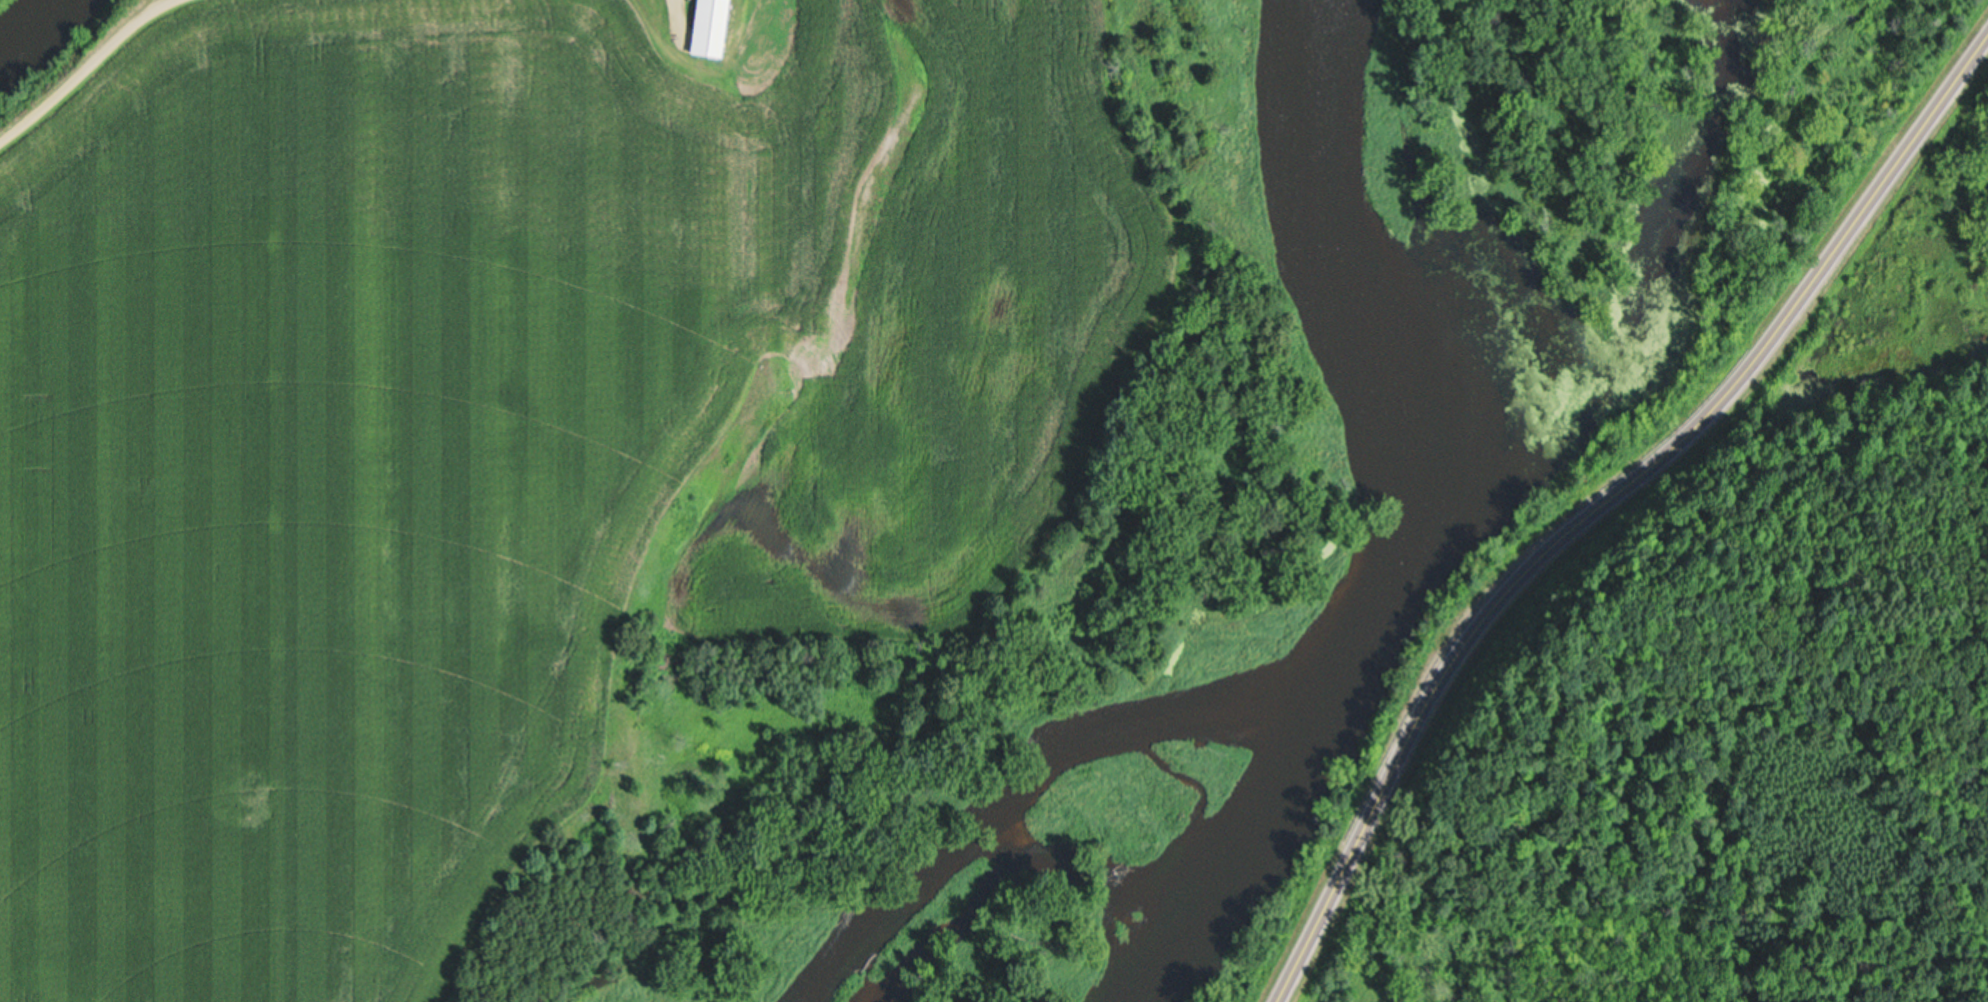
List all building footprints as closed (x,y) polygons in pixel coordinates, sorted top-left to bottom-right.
[(696,51),(704,0),(738,0),(729,56),(696,51)]
